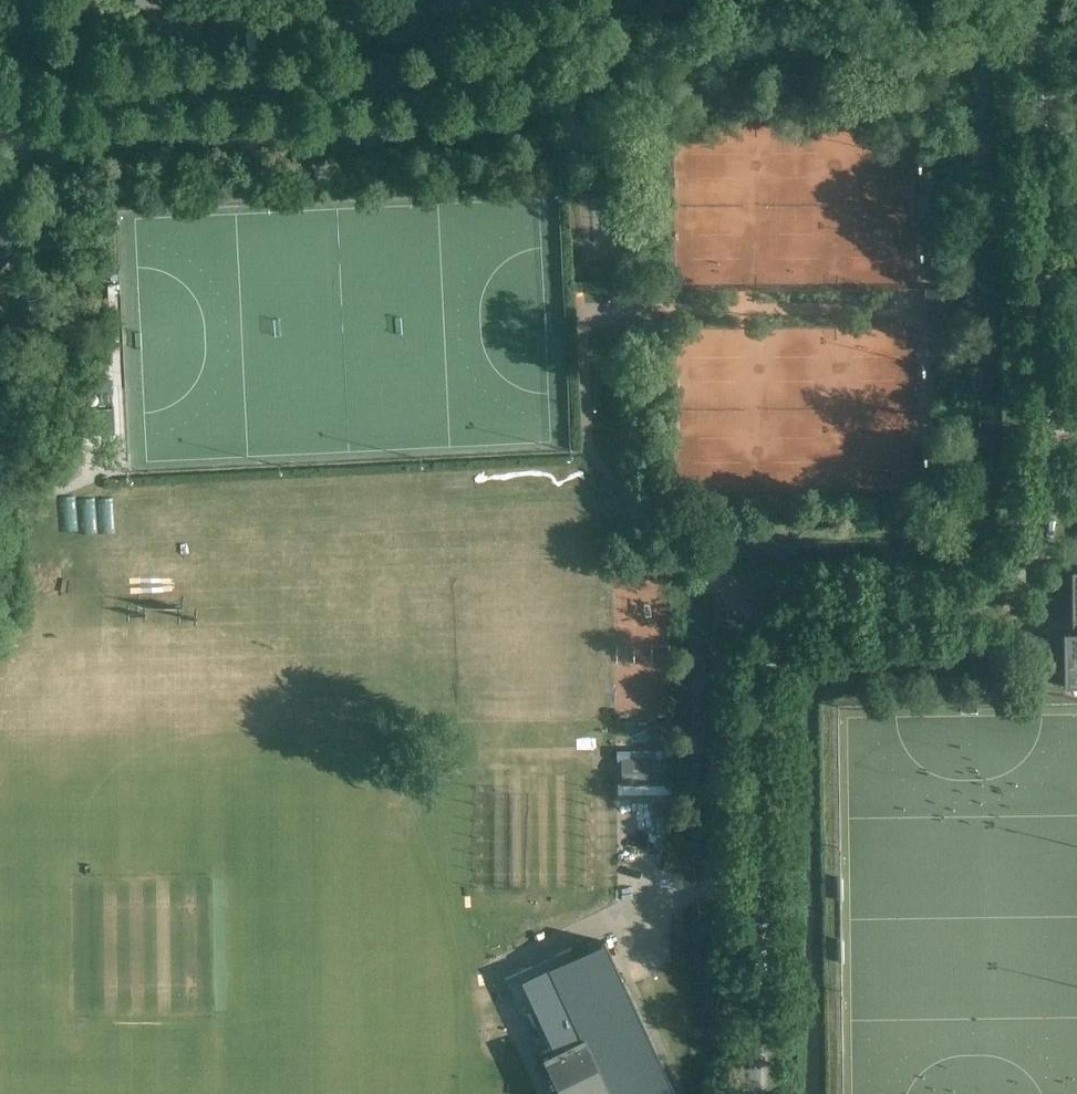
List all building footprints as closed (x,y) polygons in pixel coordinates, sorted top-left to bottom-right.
[(26,241),(0,215),(0,268),(26,241)] [(1062,632),(1062,686),(1076,686),(1076,632),(1062,632)] [(622,747),(623,782),(640,781),(641,804),(673,803),(671,746),(622,747)] [(534,1053),(553,1093),(673,1093),(675,1093),(605,940),(574,954),(571,947),(505,978),(539,1051),(534,1053)]
